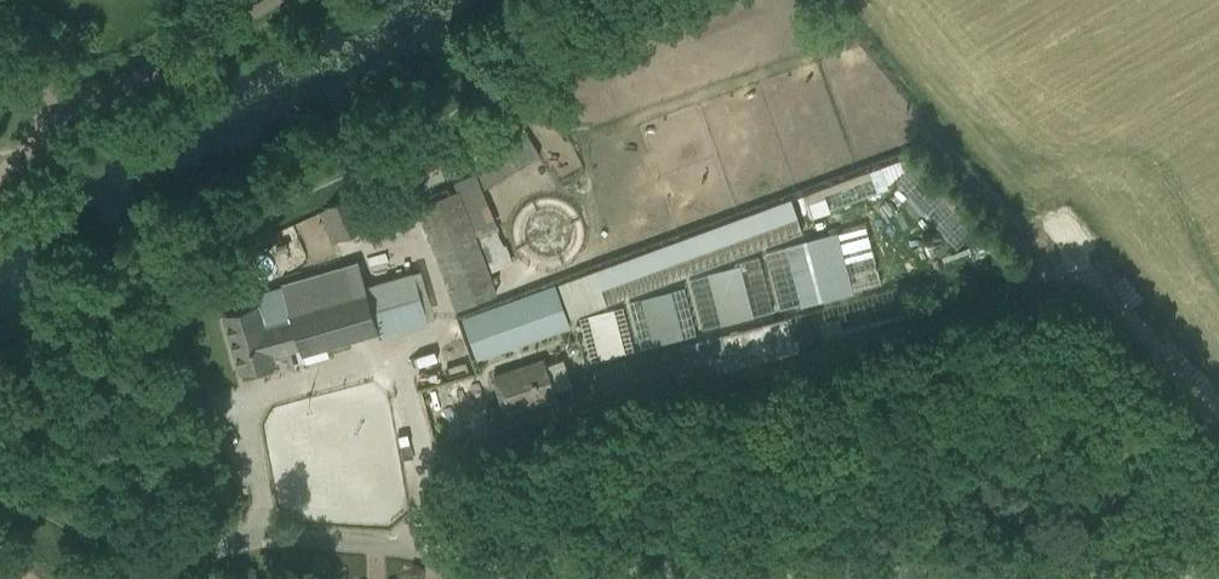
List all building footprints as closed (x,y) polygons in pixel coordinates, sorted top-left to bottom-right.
[(539,154),(526,133),(475,166),(479,172),(488,187),(539,154)] [(806,191),(813,214),(883,192),(876,169),(806,191)] [(458,189),(416,205),(456,308),(498,292),(490,271),(508,265),(480,191),(488,187),(479,172),(455,181),(458,189)] [(326,206),(328,209),(342,239),(362,229),(347,196),(326,206)] [(790,198),(558,283),(570,317),(802,232),(796,217),(797,217),(790,198)] [(835,233),(787,246),(802,302),(850,290),(835,233)] [(290,316),(300,348),(302,355),(379,332),(379,331),(426,318),(413,273),(366,286),(359,262),(281,285),(290,316)] [(711,271),(707,272),(721,325),(725,323),(753,316),(740,264),(711,271)] [(477,360),(570,326),(555,284),(462,317),(477,360)] [(653,345),(673,339),(683,337),(671,290),(641,298),(653,345)] [(264,323),(258,303),(221,314),(239,373),(276,362),(274,355),(300,348),(290,316),(264,323)] [(624,353),(613,309),(613,308),(587,315),(599,359),(624,353)] [(716,373),(792,353),(796,352),(787,318),(722,335),(725,349),(711,353),(716,373)] [(913,335),(913,334),(909,319),(841,336),(845,351),(913,335)] [(492,375),(505,412),(555,395),(542,358),(492,375)]
